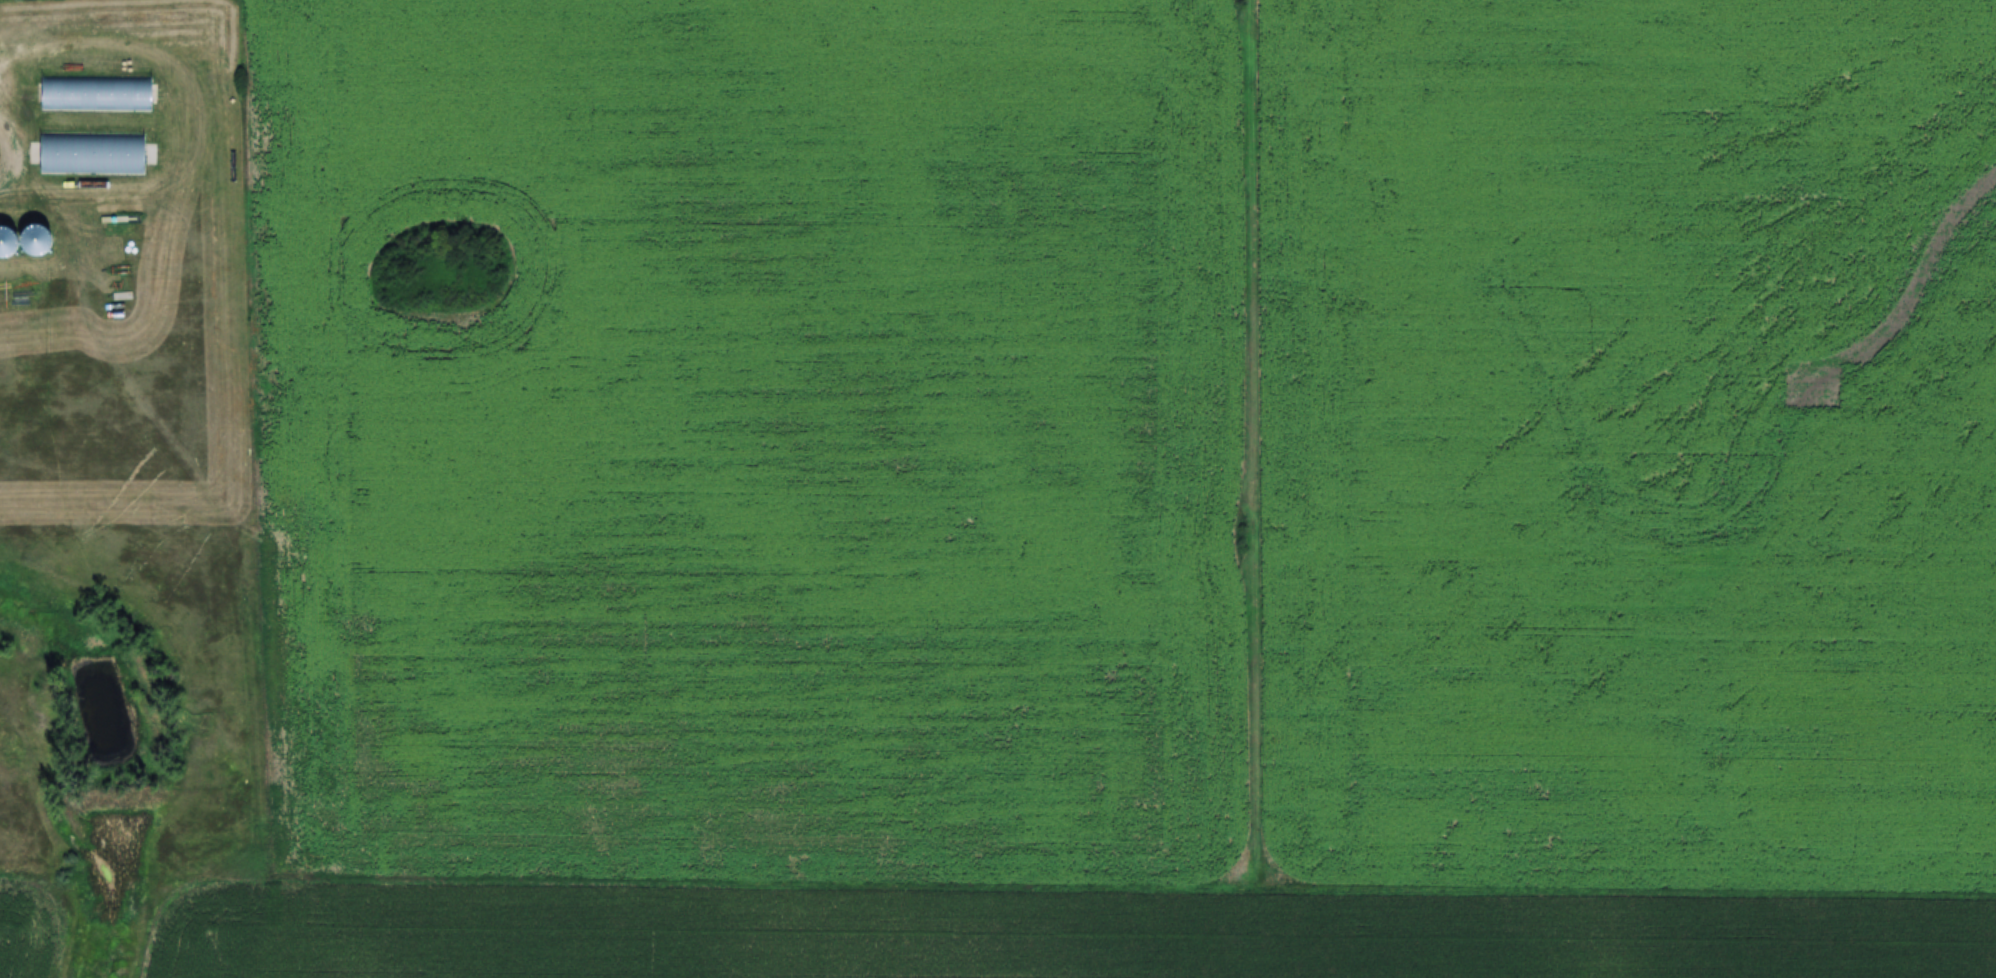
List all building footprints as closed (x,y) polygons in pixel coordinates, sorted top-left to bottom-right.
[(37,111),(155,112),(155,77),(37,77),(37,111)] [(35,135),(35,175),(145,174),(145,165),(156,165),(156,144),(146,144),(146,134),(35,135)]
